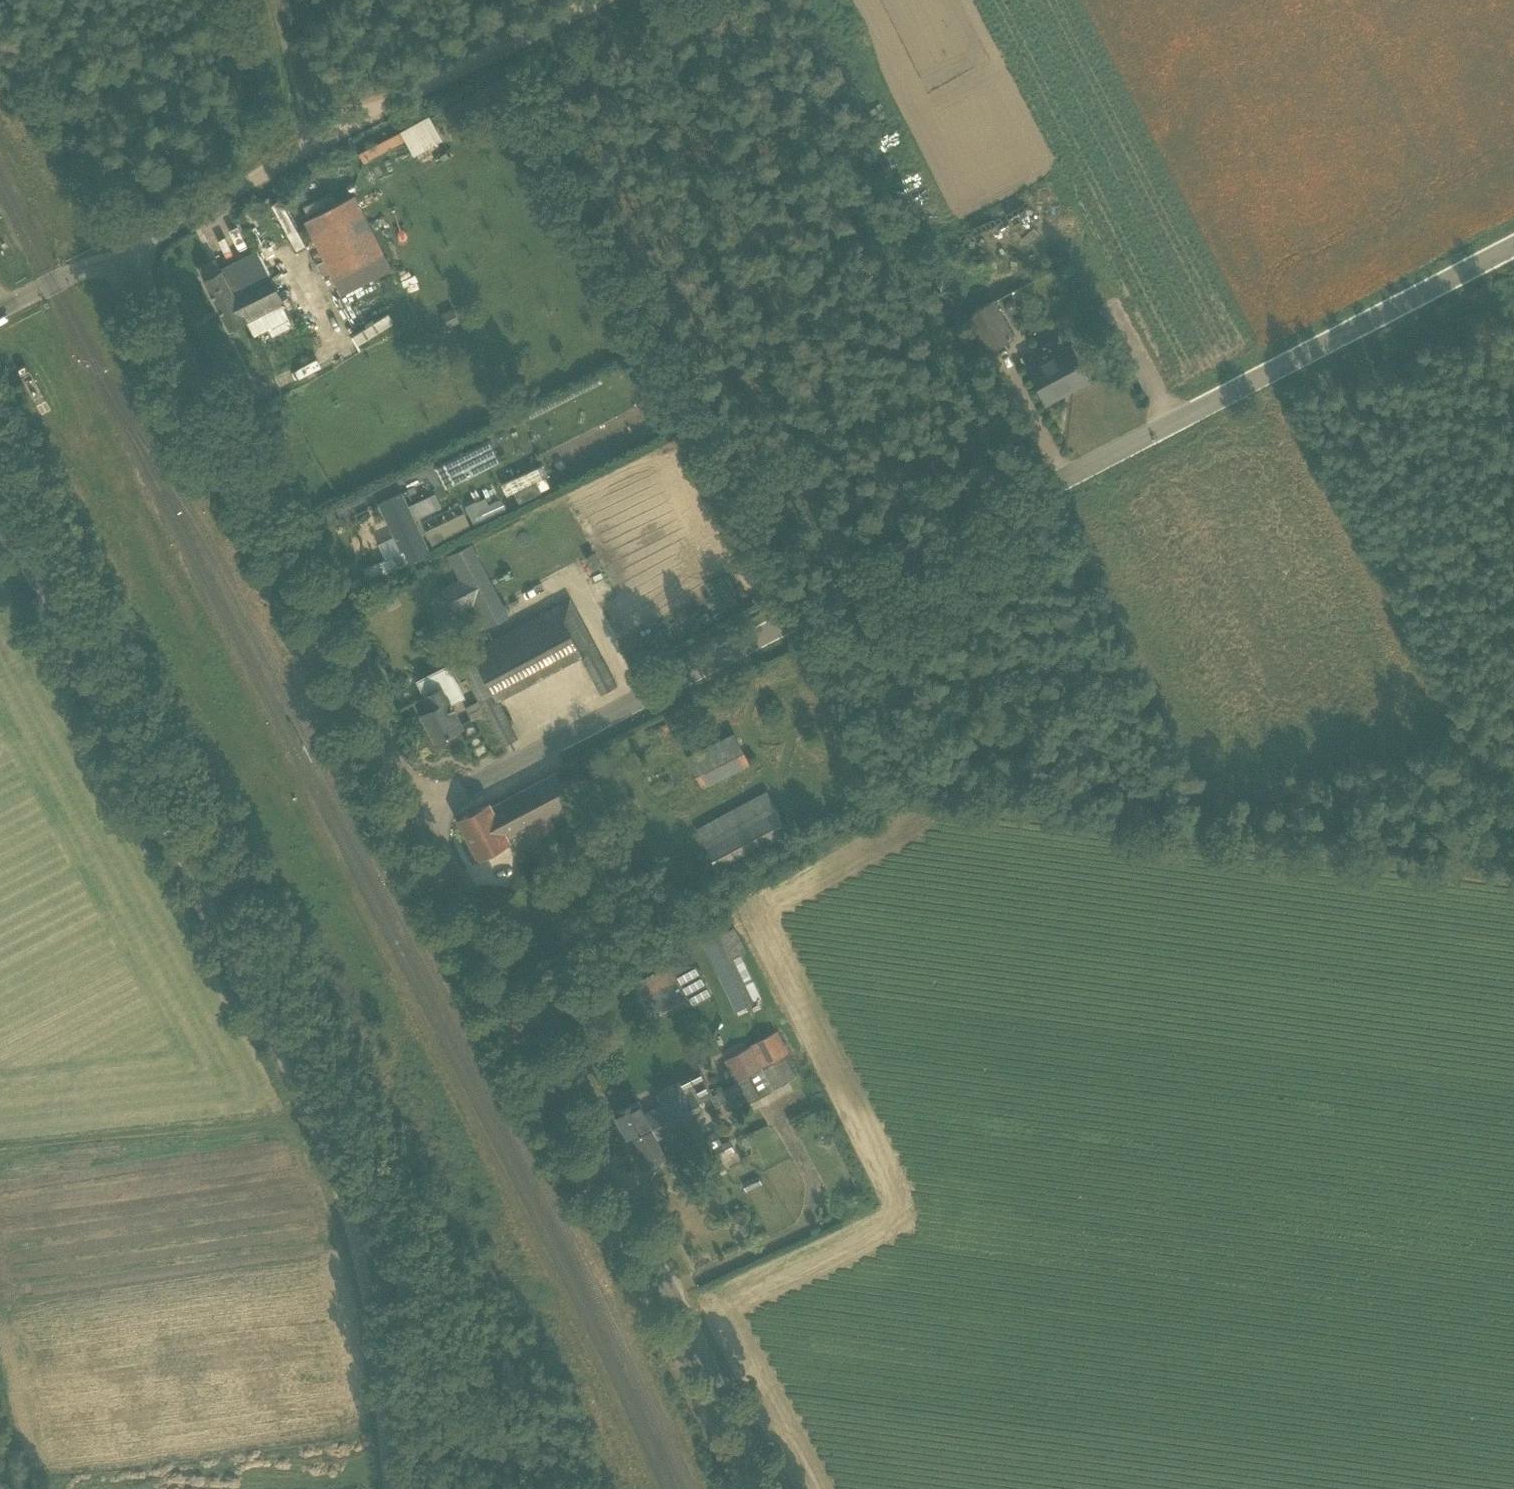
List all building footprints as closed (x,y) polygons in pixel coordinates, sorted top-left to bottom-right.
[(429,113),(399,130),(413,154),(443,138),(429,113)] [(405,140),(400,132),(359,153),(363,162),(405,140)] [(303,207),(307,215),(336,201),(332,193),(303,207)] [(304,220),(342,294),(392,268),(355,195),(304,220)] [(257,252),(205,278),(204,278),(231,329),(247,321),(255,337),(291,319),(283,302),(257,252)] [(987,351),(1014,337),(994,300),(967,314),(987,351)] [(453,308),(440,315),(448,328),(460,321),(453,308)] [(1029,368),(1046,401),(1087,379),(1069,346),(1029,368)] [(275,448),(289,440),(282,428),(269,435),(275,448)] [(495,436),(497,440),(501,442),(505,440),(507,436),(505,431),(501,430),(497,432),(495,436)] [(436,467),(446,488),(500,462),(489,440),(436,467)] [(391,572),(408,564),(433,552),(406,493),(380,505),(371,509),(371,510),(352,519),(359,533),(379,524),(377,519),(385,516),(402,551),(385,560),(391,572)] [(480,508),(477,501),(476,501),(465,506),(474,524),(507,509),(502,499),(489,504),(480,508)] [(424,530),(431,544),(472,524),(465,510),(424,530)] [(318,533),(308,539),(312,547),(322,542),(318,533)] [(475,541),(448,553),(458,579),(442,585),(453,612),(473,604),(483,627),(507,617),(475,541)] [(592,571),(603,566),(600,560),(597,561),(593,553),(585,556),(592,571)] [(506,745),(518,738),(498,700),(582,655),(593,676),(603,693),(617,686),(608,668),(571,599),(457,660),(503,746),(506,745)] [(677,638),(715,623),(710,610),(685,620),(682,614),(669,619),(677,638)] [(463,695),(455,680),(423,697),(430,710),(423,713),(436,740),(462,727),(449,701),(463,695)] [(657,727),(660,734),(665,731),(662,725),(657,727)] [(735,733),(687,756),(703,788),(750,765),(735,733)] [(573,805),(556,773),(492,806),(490,803),(459,819),(479,858),(511,842),(509,838),(573,805)] [(767,791),(697,829),(722,876),(792,838),(767,791)] [(588,942),(602,936),(597,924),(583,930),(588,942)] [(736,1011),(747,1005),(750,1011),(756,1008),(754,1002),(721,934),(703,942),(736,1011)] [(670,966),(692,1006),(712,995),(697,966),(674,964),(670,966)] [(778,1032),(752,1046),(726,1059),(737,1082),(785,1056),(790,1053),(778,1032)] [(797,1076),(785,1056),(737,1082),(749,1104),(797,1076)] [(645,1113),(638,1101),(615,1113),(627,1136),(698,1101),(686,1078),(657,1093),(663,1104),(645,1113)] [(681,1142),(706,1131),(700,1118),(706,1115),(698,1101),(627,1136),(643,1168),(667,1156),(657,1139),(674,1130),(681,1142)] [(716,1131),(702,1137),(708,1149),(711,1148),(716,1160),(727,1155),(728,1157),(735,1154),(729,1140),(721,1143),(716,1131)] [(725,1169),(721,1160),(714,1163),(718,1172),(725,1169)] [(747,1192),(762,1184),(757,1174),(742,1183),(747,1192)]
